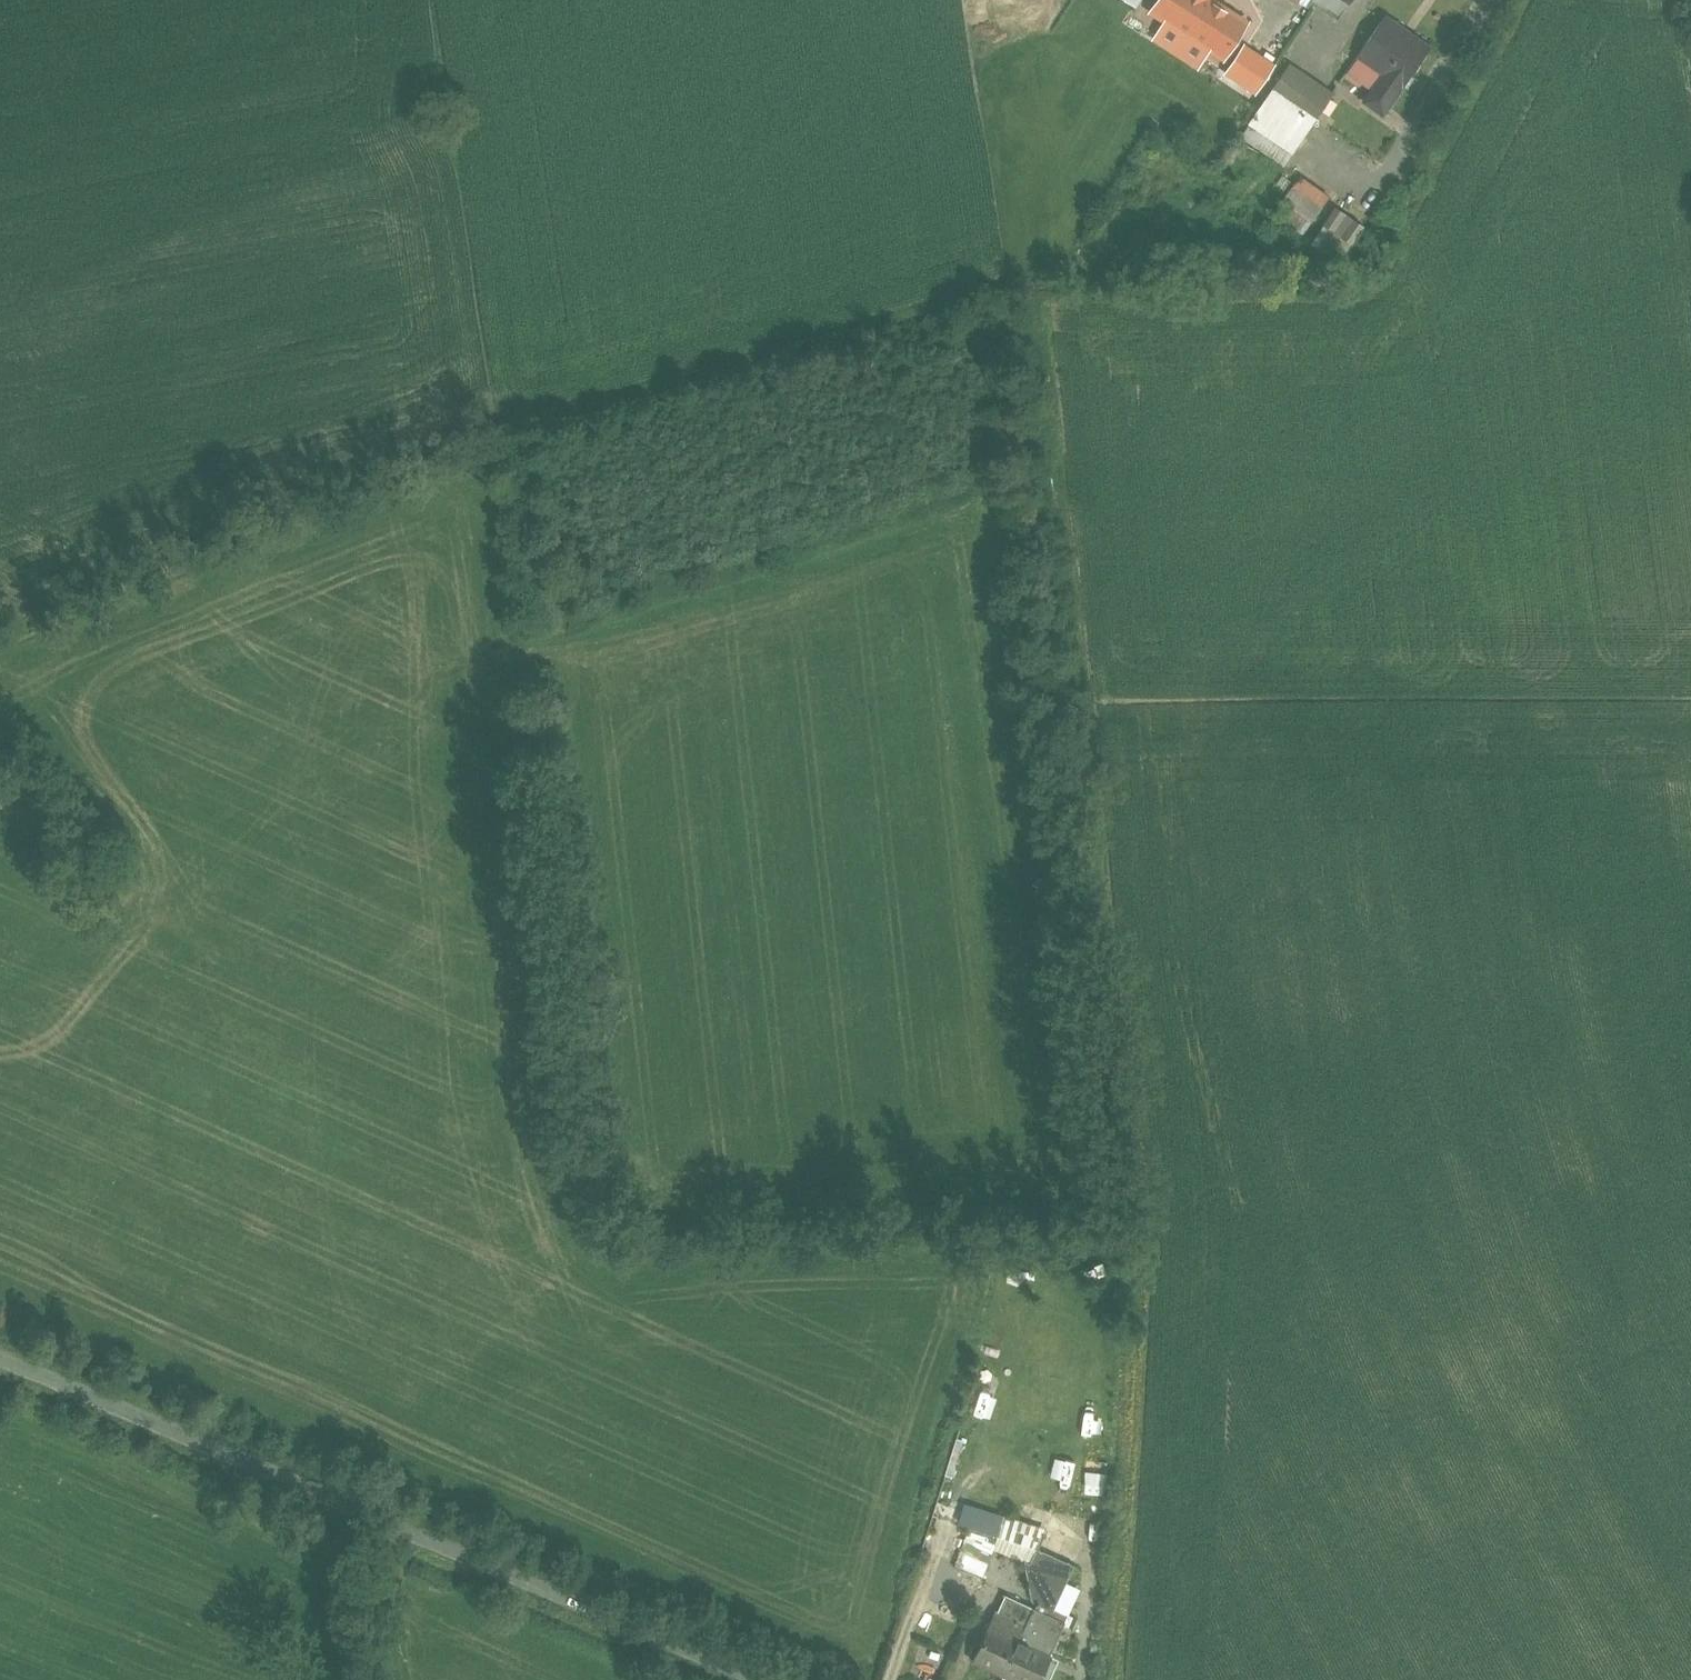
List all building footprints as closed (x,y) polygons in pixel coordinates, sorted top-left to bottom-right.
[(1165,11),(1203,35),(1217,14),(1232,23),(1245,3),(1239,0),(1172,0),(1165,11)] [(1296,2),(1307,9),(1311,4),(1313,0),(1297,0),(1296,2)] [(1311,4),(1338,22),(1352,0),(1313,0),(1311,4)] [(1250,9),(1239,27),(1248,33),(1259,14),(1250,9)] [(1429,47),(1386,18),(1362,54),(1405,83),(1429,47)] [(1270,65),(1246,51),(1233,72),(1257,87),(1270,65)] [(1331,94),(1291,69),(1277,91),(1317,116),(1331,94)] [(1320,199),(1294,187),(1285,208),(1310,219),(1320,199)] [(1332,256),(1345,237),(1351,242),(1364,224),(1335,204),(1310,241),(1332,256)] [(1053,405),(1039,406),(1041,424),(1055,422),(1053,405)] [(1044,1533),(1003,1521),(998,1535),(999,1536),(1039,1548),(1039,1547),(1040,1548),(1047,1533),(1044,1533)] [(998,1535),(972,1527),(963,1549),(990,1560),(999,1536),(998,1535)] [(1040,1548),(1039,1547),(1039,1548),(1032,1563),(1028,1561),(1026,1561),(1034,1600),(1055,1610),(1076,1565),(1040,1548)] [(990,1560),(963,1549),(956,1567),(983,1577),(990,1560)] [(1019,1601),(1012,1616),(1009,1614),(1000,1632),(1020,1641),(1035,1609),(1019,1601)] [(1004,1673),(1019,1679),(1039,1679),(1049,1657),(1050,1657),(1067,1622),(1036,1608),(1020,1641),(1004,1673)] [(1000,1632),(989,1627),(975,1660),(1004,1673),(1020,1641),(1000,1632)]
